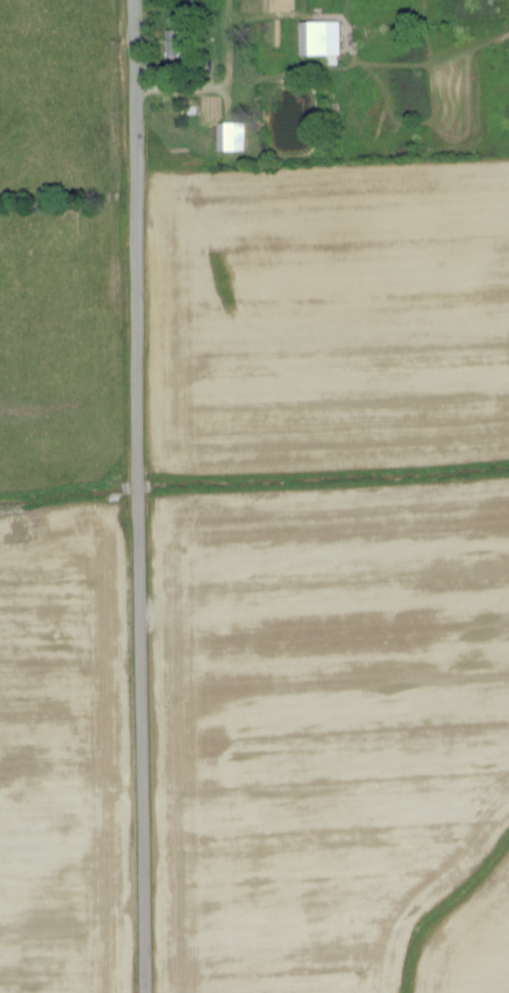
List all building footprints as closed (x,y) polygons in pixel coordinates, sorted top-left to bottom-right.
[(299,23),(300,57),(329,56),(329,64),(340,64),(339,22),(299,23)] [(218,152),(246,151),(246,123),(218,124),(218,152)]
